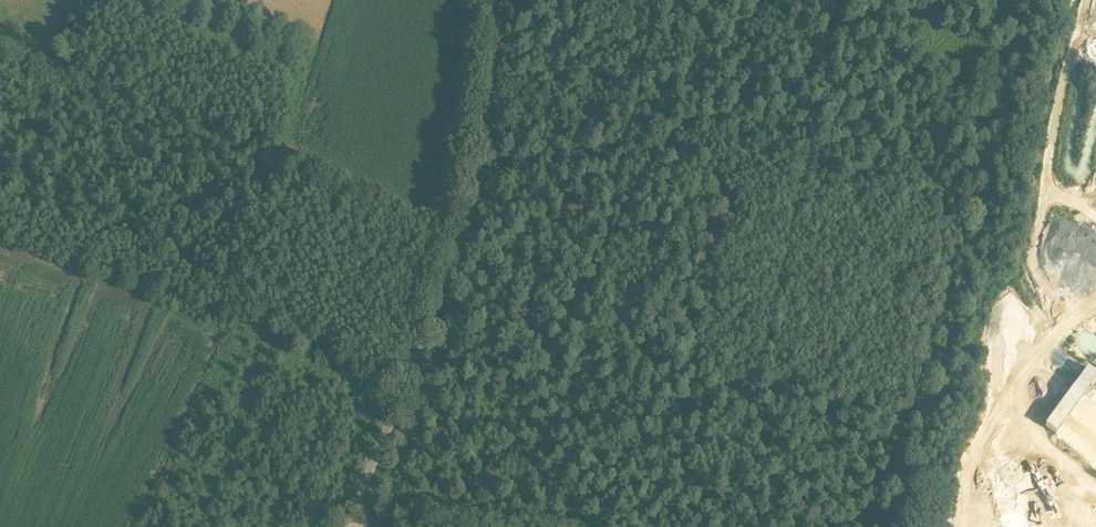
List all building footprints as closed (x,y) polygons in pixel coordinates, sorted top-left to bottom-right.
[(1079,367),(1041,427),(1053,435),(1091,375),(1079,367)]
